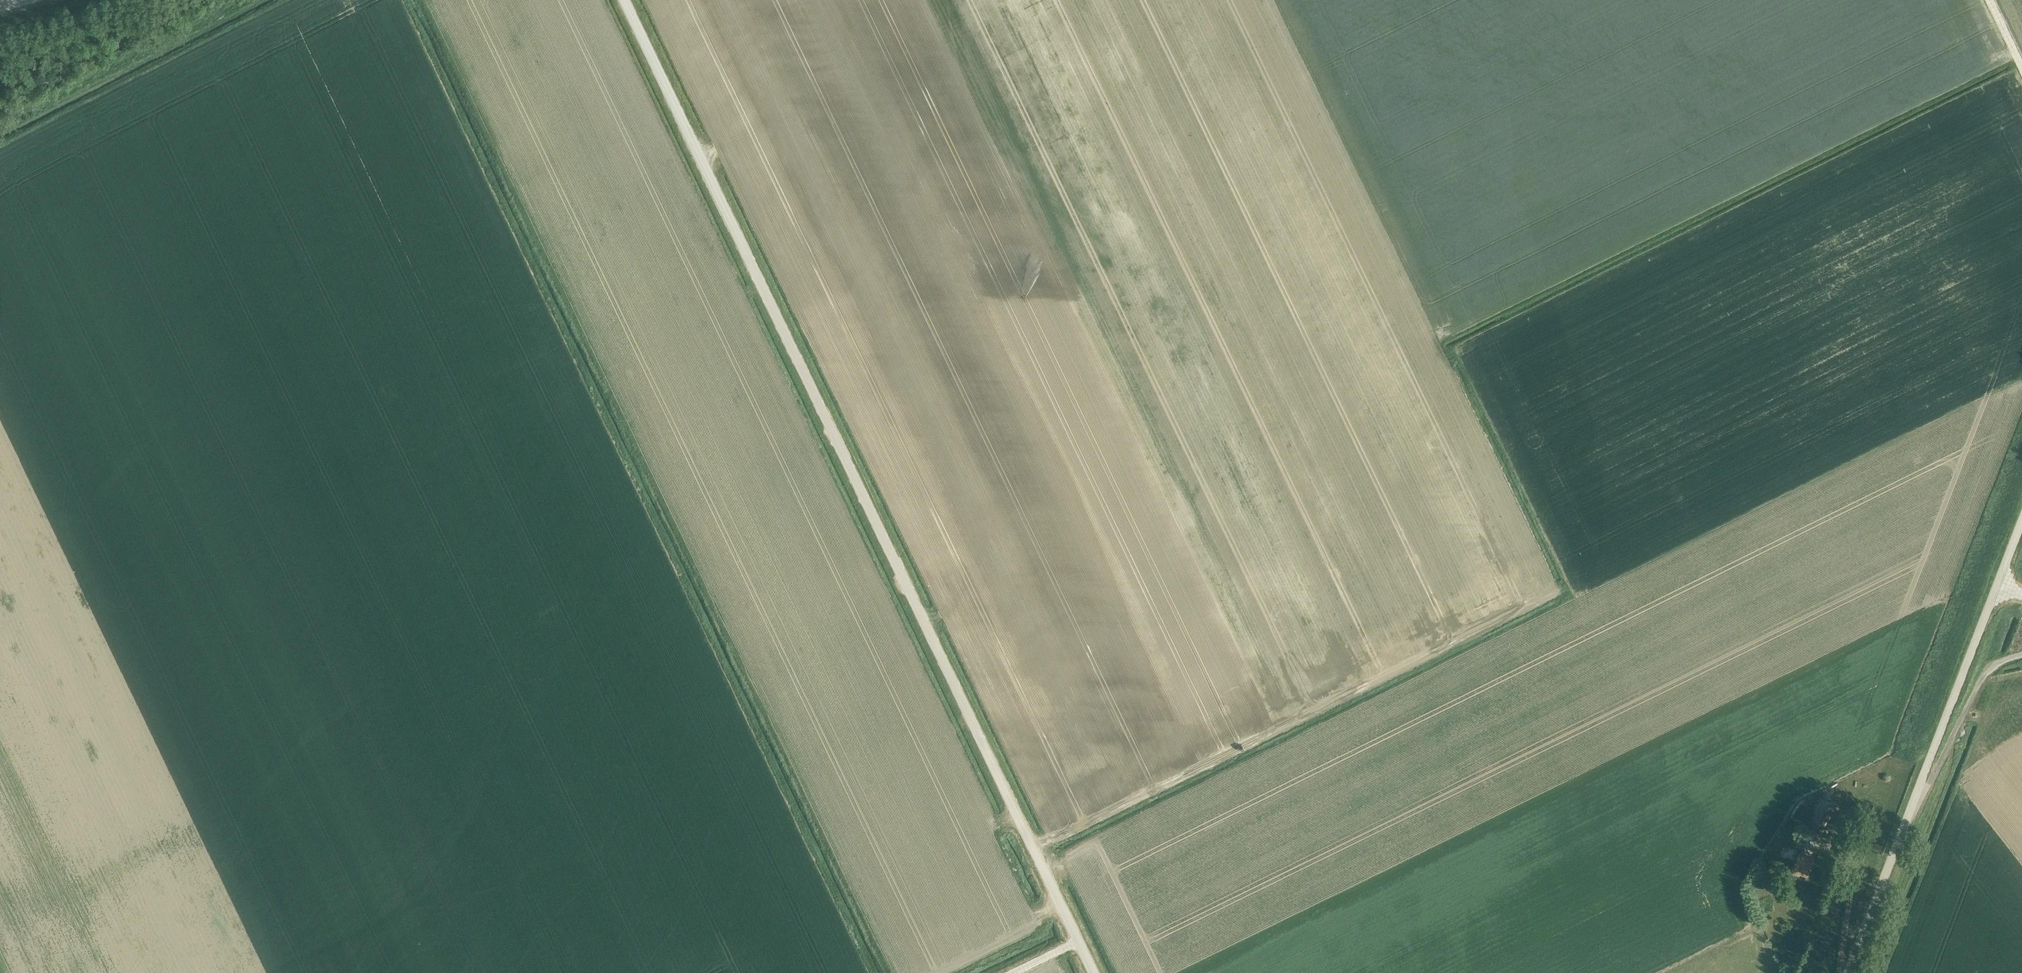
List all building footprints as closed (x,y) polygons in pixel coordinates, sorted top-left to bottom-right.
[(1808,833),(1820,837),(1828,818),(1830,819),(1836,804),(1820,798),(1814,813),(1816,813),(1808,833)] [(1768,857),(1777,853),(1773,845),(1764,849),(1768,857)] [(1796,862),(1793,870),(1808,876),(1811,868),(1810,868),(1814,858),(1809,855),(1810,853),(1801,850),(1796,863),(1796,862)]
